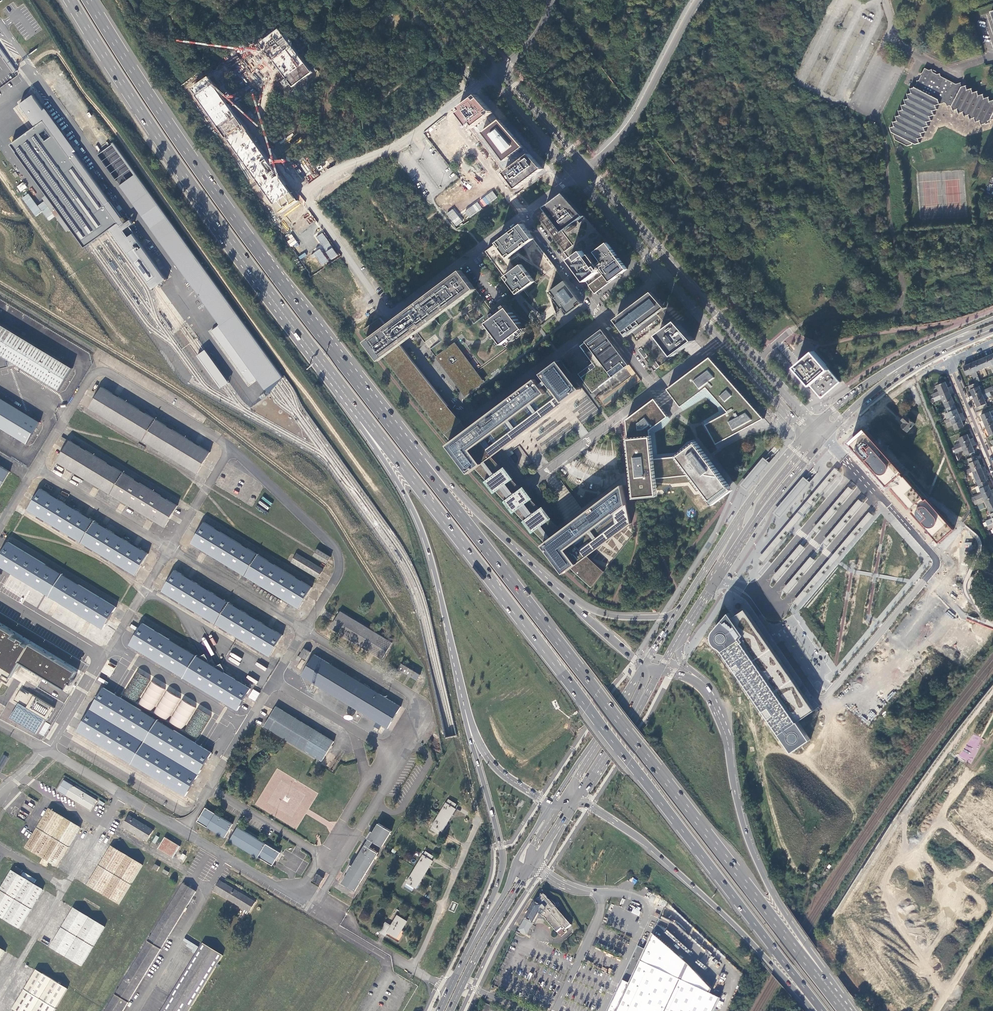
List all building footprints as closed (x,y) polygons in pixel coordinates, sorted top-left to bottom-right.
[(292,88),(311,73),(278,31),(260,45),(265,51),(283,75),(292,88)] [(14,73),(17,71),(16,69),(0,46),(0,52),(14,73)] [(907,146),(912,145),(913,143),(915,144),(935,106),(944,102),(946,103),(947,106),(950,105),(952,107),(953,111),(957,110),(959,114),(963,112),(965,116),(968,115),(970,119),(974,118),(976,122),(979,121),(981,125),(985,123),(985,124),(989,123),(988,121),(989,120),(990,119),(992,120),(992,119),(992,101),(990,102),(988,98),(984,99),(982,95),(979,96),(977,92),(973,93),(971,89),(967,90),(966,86),(961,88),(960,83),(956,85),(941,76),(939,74),(937,75),(933,72),(932,70),(929,71),(925,69),(922,73),(921,74),(921,76),(919,80),(917,81),(918,82),(915,88),(914,88),(892,132),(894,133),(893,135),(895,140),(907,146)] [(281,213),(299,200),(292,191),(215,84),(199,96),(281,213)] [(504,172),(516,188),(543,168),(531,155),(505,126),(483,100),(477,94),(457,110),(470,127),(478,122),(513,167),(504,172)] [(35,95),(20,105),(36,127),(42,123),(115,226),(117,229),(126,223),(74,152),(77,151),(46,108),(45,109),(35,95)] [(36,127),(32,130),(11,145),(47,196),(43,198),(68,232),(72,229),(85,248),(88,245),(90,244),(98,238),(106,233),(108,231),(109,230),(115,226),(42,123),(36,127)] [(115,143),(98,155),(220,325),(212,331),(250,385),(256,381),(263,391),(265,390),(266,389),(269,387),(273,385),(277,382),(281,379),(284,377),(115,143)] [(23,182),(16,187),(20,192),(27,187),(23,182)] [(493,191),(479,200),(484,206),(497,198),(493,191)] [(607,241),(564,192),(544,207),(573,246),(564,252),(595,293),(628,269),(607,241)] [(299,200),(281,213),(365,329),(381,317),(299,200)] [(477,202),(464,211),(469,218),(482,209),(477,202)] [(456,227),(463,221),(452,209),(446,214),(456,227)] [(115,226),(108,231),(151,290),(152,288),(154,287),(158,285),(167,278),(129,227),(133,224),(131,219),(126,223),(117,229),(115,226)] [(496,244),(484,253),(504,278),(517,295),(523,290),(541,314),(553,304),(563,318),(584,303),(571,286),(567,281),(535,238),(524,223),(496,244)] [(405,312),(403,314),(417,333),(476,288),(461,269),(405,312)] [(614,320),(627,336),(635,330),(637,333),(656,319),(654,316),(655,316),(666,307),(652,291),(614,320)] [(508,307),(487,323),(503,344),(524,328),(508,307)] [(403,314),(387,325),(401,344),(417,333),(403,314)] [(381,317),(365,329),(371,338),(385,357),(451,442),(468,430),(465,425),(401,344),(387,325),(383,319),(381,317)] [(694,340),(677,320),(658,335),(673,356),(694,340)] [(0,324),(0,369),(8,367),(7,362),(11,362),(59,392),(73,368),(0,324)] [(578,374),(592,392),(629,365),(602,329),(579,346),(592,363),(578,374)] [(380,360),(385,357),(371,338),(366,341),(380,360)] [(454,345),(437,357),(465,394),(481,382),(454,345)] [(641,347),(638,350),(644,358),(647,356),(641,347)] [(842,384),(814,351),(795,366),(824,399),(833,391),(842,384)] [(981,360),(984,368),(990,366),(992,371),(992,365),(989,356),(981,360)] [(710,358),(668,389),(681,406),(707,387),(729,413),(706,425),(717,444),(764,418),(710,358)] [(448,445),(469,473),(475,469),(491,457),(496,453),(518,436),(559,406),(582,389),(561,360),(542,374),(546,380),(540,385),(535,379),(473,427),(468,430),(451,442),(448,445)] [(981,360),(972,363),(976,372),(984,368),(981,360)] [(976,372),(972,363),(963,367),(967,376),(971,374),(975,383),(977,382),(980,381),(976,372)] [(933,398),(949,391),(945,382),(937,386),(939,391),(932,394),(933,398)] [(975,383),(969,386),(974,398),(989,392),(990,392),(989,388),(981,391),(977,382),(975,383)] [(210,453),(103,388),(89,409),(197,475),(210,453)] [(933,398),(935,401),(942,398),(946,409),(955,405),(949,391),(933,398)] [(989,392),(974,398),(978,407),(986,404),(984,398),(991,396),(989,392)] [(0,399),(0,428),(27,444),(40,423),(0,399)] [(668,418),(654,399),(628,419),(636,492),(636,496),(658,494),(657,492),(655,480),(689,476),(702,492),(712,504),(731,489),(697,442),(677,456),(654,459),(651,431),(668,418)] [(960,418),(955,405),(946,409),(943,410),(947,420),(944,421),(945,422),(942,423),(943,425),(946,424),(960,418)] [(985,424),(992,420),(992,416),(992,417),(989,412),(981,415),(985,424)] [(902,426),(908,432),(915,424),(907,416),(905,419),(902,421),(905,423),(902,426)] [(964,426),(960,418),(946,424),(947,428),(953,425),(955,430),(964,426)] [(985,424),(990,436),(992,435),(992,420),(985,424)] [(937,545),(953,531),(925,499),(923,501),(900,474),(880,451),(863,431),(848,445),(885,487),(888,485),(911,511),(909,514),(937,545)] [(951,451),(971,443),(967,435),(959,439),(960,443),(954,446),(954,448),(950,449),(951,451)] [(178,506),(70,441),(57,462),(165,528),(178,506)] [(974,452),(971,443),(951,451),(952,453),(954,452),(955,454),(964,450),(966,455),(974,452)] [(982,469),(976,456),(967,459),(971,469),(966,471),(967,475),(973,472),(982,469)] [(503,469),(491,457),(475,469),(486,481),(485,482),(494,494),(497,492),(505,501),(504,502),(513,514),(516,512),(524,522),(523,522),(532,535),(535,533),(546,545),(564,532),(559,527),(551,521),(553,519),(544,507),(541,509),(532,500),(533,499),(524,487),(522,489),(513,480),(514,479),(505,467),(503,469)] [(10,472),(0,466),(0,489),(10,472)] [(823,482),(758,559),(762,563),(782,540),(779,538),(782,536),(784,538),(786,535),(783,533),(786,531),(787,533),(814,502),(811,500),(813,498),(816,500),(818,497),(815,495),(817,493),(820,494),(826,486),(829,483),(827,481),(830,478),(832,480),(834,478),(832,476),(834,473),(836,476),(839,472),(835,468),(823,482)] [(987,481),(982,469),(973,472),(978,485),(987,481)] [(803,476),(793,487),(785,497),(772,512),(773,513),(774,514),(775,515),(777,516),(779,518),(792,503),(800,493),(810,482),(808,480),(806,478),(803,476)] [(992,494),(987,481),(978,485),(982,494),(973,498),(974,502),(992,494)] [(632,524),(624,486),(564,532),(546,545),(545,546),(567,573),(573,569),(592,588),(605,572),(589,558),(632,524)] [(566,521),(582,510),(566,486),(556,493),(558,496),(552,501),(566,521)] [(853,491),(849,487),(813,531),(817,534),(820,531),(817,528),(819,526),(822,528),(824,525),(821,523),(823,521),(826,523),(836,511),(834,509),(836,507),(838,509),(840,506),(838,504),(840,502),(842,504),(853,491)] [(149,554),(41,489),(28,511),(136,576),(149,554)] [(992,494),(974,502),(975,505),(985,501),(989,510),(992,508),(992,496),(992,494)] [(863,503),(859,500),(822,543),(827,546),(830,543),(827,541),(829,539),(832,540),(834,538),(831,536),(834,534),(836,536),(846,524),(844,522),(846,519),(848,521),(850,519),(847,517),(849,515),(852,517),(863,503)] [(989,510),(992,519),(983,523),(984,526),(988,525),(992,523),(992,508),(989,510)] [(873,516),(869,513),(832,557),(793,604),(795,605),(797,607),(808,594),(806,592),(808,589),(810,591),(812,589),(810,587),(812,585),(814,587),(824,575),(822,573),(824,570),(826,572),(828,570),(826,568),(828,565),(830,567),(836,561),(840,556),(837,554),(840,551),(842,553),(844,550),(842,549),(843,546),(846,548),(856,536),(854,534),(856,532),(858,534),(860,532),(858,530),(860,527),(862,529),(873,516)] [(313,587),(205,521),(191,543),(299,609),(313,587)] [(9,541),(0,555),(0,566),(104,630),(118,606),(9,541)] [(973,551),(971,542),(964,543),(966,552),(973,551)] [(805,548),(801,545),(772,578),(774,580),(776,582),(787,569),(785,567),(787,564),(790,566),(791,564),(789,562),(791,560),(793,561),(805,548)] [(331,557),(318,549),(316,552),(314,556),(327,564),(331,557)] [(325,569),(297,553),(292,562),(319,579),(325,569)] [(815,561),(811,557),(783,591),(785,593),(787,594),(798,581),(795,579),(798,577),(800,579),(801,576),(799,575),(801,572),(804,574),(815,561)] [(284,635),(176,570),(162,592),(270,657),(284,635)] [(800,688),(747,608),(733,619),(729,614),(712,634),(712,638),(712,643),(716,648),(721,651),(791,752),(810,739),(806,732),(798,722),(815,710),(812,706),(800,688)] [(393,642),(340,611),(330,628),(383,660),(393,642)] [(251,688),(143,623),(129,645),(238,711),(251,688)] [(67,689),(78,671),(46,652),(38,648),(19,636),(20,635),(13,631),(12,632),(6,628),(0,624),(0,648),(0,649),(0,676),(1,674),(6,678),(18,659),(67,689)] [(305,649),(300,657),(306,661),(311,653),(305,649)] [(388,730),(401,708),(315,655),(309,665),(301,661),(298,666),(301,668),(300,670),(305,672),(302,677),(388,730)] [(421,675),(402,664),(398,670),(417,681),(421,675)] [(195,706),(164,692),(166,689),(149,681),(138,705),(153,712),(152,713),(168,721),(167,722),(184,730),(195,706)] [(212,752),(104,687),(77,732),(131,764),(186,797),(212,752)] [(255,701),(260,693),(253,689),(248,697),(255,701)] [(334,742),(276,707),(264,727),(322,762),(334,742)] [(97,801),(64,781),(58,792),(90,811),(93,805),(94,806),(97,801)] [(439,813),(451,820),(457,809),(455,808),(457,804),(448,799),(446,802),(439,813)] [(233,824),(206,807),(198,821),(225,837),(233,824)] [(80,826),(46,808),(24,849),(58,867),(80,826)] [(443,833),(451,820),(439,813),(432,825),(432,826),(430,830),(438,835),(441,831),(443,833)] [(154,830),(130,816),(123,827),(147,842),(154,830)] [(349,871),(342,882),(355,890),(379,852),(370,846),(373,841),(382,846),(392,830),(379,822),(373,831),(372,830),(367,837),(369,838),(353,864),(351,863),(347,870),(349,871)] [(230,840),(258,857),(259,856),(273,865),(281,852),(238,827),(230,840)] [(166,838),(158,850),(173,859),(180,846),(166,838)] [(108,845),(86,886),(120,905),(142,864),(108,845)] [(423,853),(415,866),(426,873),(434,860),(432,859),(434,856),(426,851),(424,854),(423,853)] [(426,873),(415,866),(406,882),(407,882),(405,886),(413,891),(415,887),(417,888),(426,873)] [(0,886),(0,918),(20,929),(43,888),(9,870),(0,886)] [(24,873),(22,876),(34,883),(36,879),(24,873)] [(320,885),(323,877),(315,874),(312,882),(320,885)] [(256,901),(221,881),(214,892),(250,912),(256,901)] [(183,883),(106,1010),(124,1010),(196,891),(183,883)] [(531,924),(532,925),(537,915),(541,918),(552,929),(555,933),(560,929),(561,930),(563,929),(564,931),(569,926),(554,908),(554,907),(554,906),(553,904),(551,903),(549,902),(547,901),(544,897),(542,896),(542,897),(540,896),(535,904),(534,903),(524,920),(525,921),(518,932),(526,936),(531,926),(530,926),(531,924)] [(49,949),(83,966),(104,925),(70,907),(49,949)] [(387,932),(396,938),(406,921),(397,915),(391,925),(384,921),(383,923),(382,923),(378,930),(385,934),(387,932)] [(720,999),(710,994),(712,990),(687,964),(652,934),(639,961),(634,959),(609,1010),(714,1010),(720,999)] [(204,944),(163,1010),(190,1010),(224,956),(204,944)] [(37,970),(13,1009),(17,1010),(55,1010),(68,989),(37,970)]
